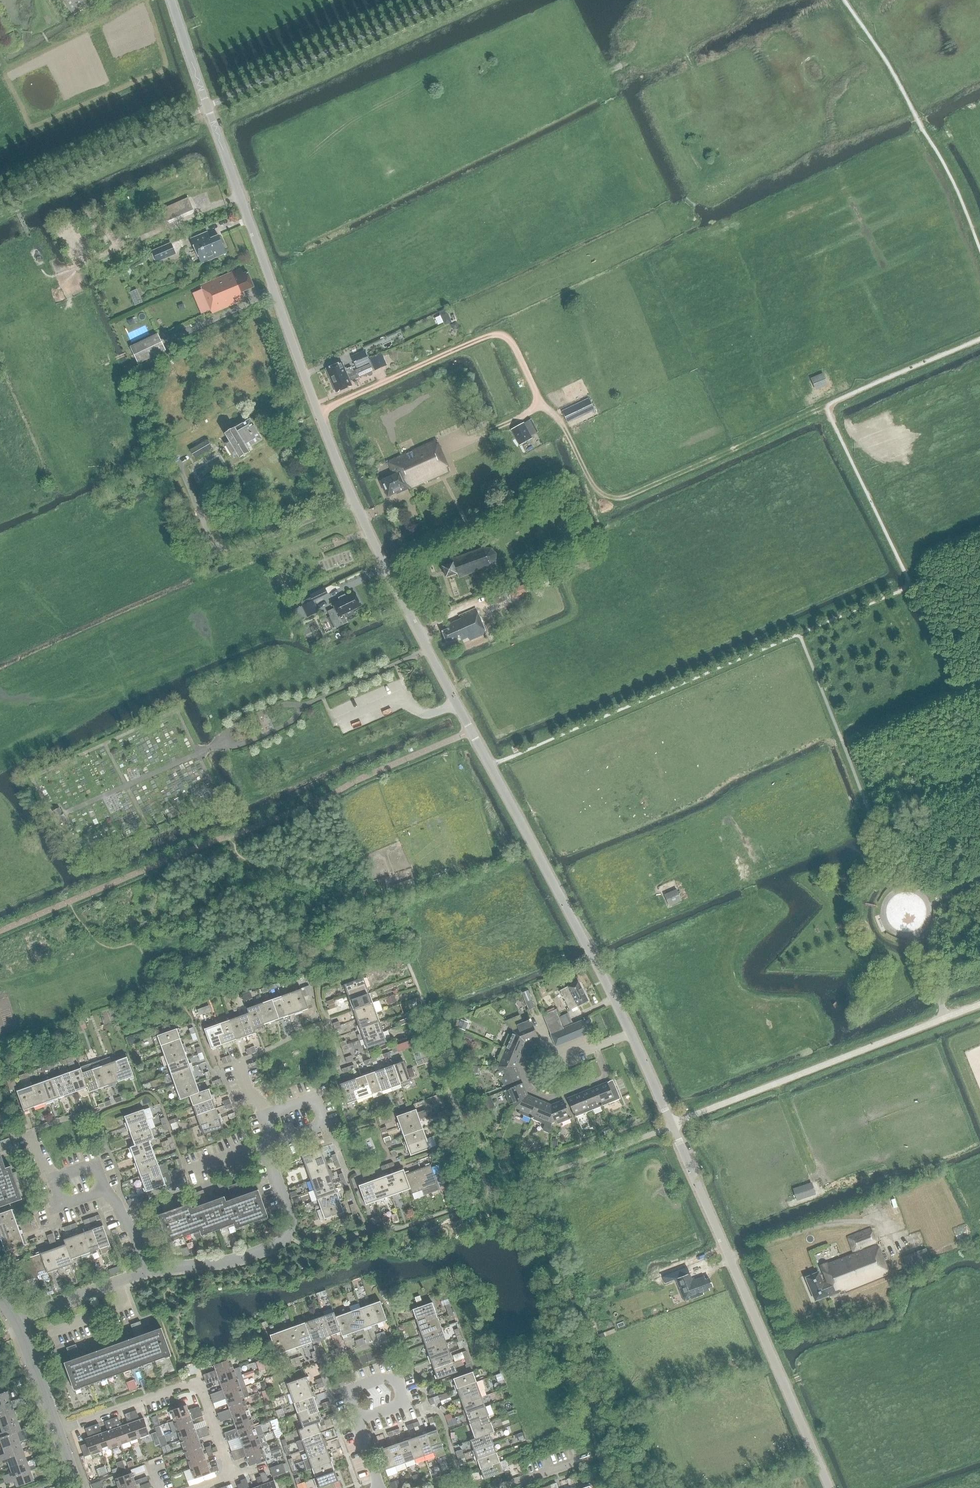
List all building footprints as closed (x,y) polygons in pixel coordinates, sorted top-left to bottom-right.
[(91,0),(63,0),(72,16),(93,4),(91,0)] [(139,132),(149,127),(146,122),(137,127),(139,132)] [(181,201),(161,211),(166,222),(175,218),(174,215),(185,210),(181,201)] [(105,233),(100,222),(88,227),(93,239),(105,233)] [(201,263),(226,253),(218,236),(210,239),(207,232),(191,239),(201,263)] [(171,244),(151,252),(155,262),(175,254),(171,244)] [(200,314),(210,311),(211,313),(243,300),(242,295),(254,288),(248,272),(246,274),(245,272),(241,274),(239,269),(199,285),(202,291),(192,295),(200,314)] [(129,292),(135,305),(142,302),(136,289),(129,292)] [(456,322),(450,325),(453,330),(459,327),(456,322)] [(165,351),(157,334),(130,347),(138,364),(165,351)] [(357,369),(369,363),(364,351),(351,357),(357,369)] [(382,354),(369,360),(374,371),(387,365),(382,354)] [(341,362),(326,369),(331,381),(353,371),(351,367),(344,370),(341,362)] [(353,371),(331,381),(336,393),(351,386),(349,381),(367,374),(368,376),(369,376),(371,375),(372,374),(371,372),(373,371),(370,364),(353,371)] [(810,379),(815,391),(828,386),(822,373),(810,379)] [(589,399),(561,411),(567,423),(594,411),(589,399)] [(247,450),(262,441),(249,419),(224,434),(231,447),(227,449),(232,457),(236,455),(238,459),(249,453),(247,450)] [(531,423),(529,424),(525,427),(523,423),(510,430),(519,446),(538,436),(531,423)] [(477,425),(466,430),(468,435),(479,431),(477,425)] [(189,451),(190,452),(194,459),(212,448),(207,440),(189,451)] [(380,482),(386,497),(407,488),(408,490),(449,473),(436,441),(386,462),(392,477),(380,482)] [(442,568),(444,574),(446,579),(456,575),(457,579),(488,568),(495,563),(496,555),(491,550),(482,550),(451,561),(452,564),(442,568)] [(522,582),(486,595),(490,605),(526,592),(522,582)] [(355,593),(345,598),(343,595),(337,598),(339,601),(333,604),(335,608),(327,612),(335,629),(348,623),(344,614),(361,606),(355,593)] [(300,603),(302,606),(313,601),(311,598),(300,603)] [(302,606),(307,617),(318,612),(313,601),(302,606)] [(293,610),(298,622),(307,617),(302,606),(293,610)] [(469,640),(486,633),(475,609),(459,616),(460,619),(446,626),(447,629),(441,632),(445,643),(461,636),(463,639),(468,637),(469,640)] [(64,816),(65,816),(62,812),(61,812),(59,808),(52,811),(60,824),(66,821),(64,817),(64,816)] [(665,897),(669,906),(681,901),(677,892),(665,897)] [(344,990),(346,989),(348,995),(357,991),(359,997),(369,993),(364,978),(344,985),(343,986),(344,990)] [(569,1010),(588,1001),(578,981),(560,991),(569,1010)] [(301,989),(291,992),(299,1014),(303,1013),(302,1011),(308,1009),(304,997),(312,994),(309,986),(301,989)] [(528,990),(521,993),(528,1010),(534,1007),(528,990)] [(359,997),(357,991),(348,995),(351,1006),(350,1007),(351,1011),(373,1003),(369,993),(359,997)] [(291,992),(281,996),(289,1016),(294,1014),(295,1016),(299,1014),(291,992)] [(386,998),(388,1005),(396,1002),(394,995),(386,998)] [(281,996),(272,999),(280,1021),(283,1020),(283,1018),(289,1016),(281,996)] [(272,999),(262,1003),(266,1013),(260,1015),(264,1025),(275,1021),(275,1022),(280,1021),(272,999)] [(260,1015),(266,1013),(262,1003),(247,1008),(248,1013),(249,1013),(255,1030),(259,1028),(258,1027),(264,1025),(260,1015)] [(376,1013),(373,1003),(351,1011),(353,1014),(354,1014),(357,1020),(376,1013)] [(211,1011),(209,1005),(197,1010),(199,1015),(211,1011)] [(555,1047),(588,1033),(583,1020),(563,1028),(555,1010),(542,1015),(555,1047)] [(249,1013),(248,1013),(239,1016),(246,1036),(251,1034),(252,1036),(256,1034),(255,1032),(256,1032),(255,1030),(249,1013)] [(380,1022),(376,1013),(357,1020),(359,1026),(357,1026),(358,1030),(380,1022)] [(568,1013),(559,1017),(563,1026),(572,1023),(568,1013)] [(504,1022),(512,1030),(526,1043),(538,1038),(530,1019),(526,1021),(523,1022),(520,1015),(504,1022)] [(246,1036),(239,1016),(229,1020),(237,1041),(241,1040),(240,1038),(246,1036)] [(237,1041),(229,1020),(220,1023),(223,1032),(218,1035),(221,1044),(233,1040),(233,1042),(237,1041)] [(457,1027),(463,1030),(466,1022),(461,1020),(457,1027)] [(383,1032),(380,1022),(358,1030),(360,1034),(361,1034),(363,1039),(383,1032)] [(216,1046),(221,1044),(218,1035),(223,1032),(220,1023),(204,1029),(211,1048),(212,1048),(213,1050),(217,1048),(216,1046)] [(180,1038),(178,1033),(181,1032),(180,1029),(177,1029),(177,1028),(157,1036),(161,1046),(180,1038)] [(503,1044),(501,1047),(521,1055),(526,1043),(512,1030),(510,1035),(507,1034),(503,1044)] [(386,1042),(383,1032),(363,1039),(365,1045),(363,1046),(365,1049),(367,1048),(367,1049),(386,1042)] [(473,1035),(466,1032),(463,1039),(470,1042),(473,1035)] [(130,1045),(136,1043),(134,1036),(127,1039),(130,1045)] [(183,1045),(180,1038),(161,1046),(164,1055),(186,1047),(185,1044),(183,1045)] [(409,1040),(395,1046),(398,1052),(411,1047),(409,1040)] [(188,1051),(186,1047),(164,1055),(167,1065),(187,1057),(185,1052),(188,1051)] [(516,1067),(521,1055),(501,1047),(500,1051),(496,1061),(499,1062),(497,1067),(491,1066),(491,1067),(516,1067)] [(351,1055),(345,1058),(347,1064),(353,1061),(351,1055)] [(127,1056),(116,1060),(120,1071),(114,1073),(118,1083),(130,1078),(131,1080),(134,1079),(133,1077),(134,1077),(127,1056)] [(190,1063),(187,1057),(167,1065),(171,1074),(193,1066),(192,1063),(190,1063)] [(116,1060),(101,1066),(109,1088),(114,1086),(113,1084),(118,1083),(114,1073),(120,1071),(116,1060)] [(399,1063),(394,1065),(401,1085),(411,1081),(404,1061),(403,1062),(402,1060),(399,1061),(399,1063)] [(105,1089),(109,1088),(101,1066),(99,1061),(90,1064),(99,1090),(105,1087),(105,1089)] [(82,1073),(88,1089),(89,1093),(90,1093),(91,1095),(94,1093),(94,1091),(99,1090),(90,1064),(81,1067),(82,1073)] [(387,1065),(383,1067),(391,1088),(401,1085),(394,1065),(388,1067),(387,1065)] [(194,1070),(193,1066),(171,1074),(175,1086),(195,1079),(192,1071),(194,1070)] [(81,1067),(70,1071),(77,1092),(83,1090),(84,1091),(88,1089),(82,1073),(81,1067)] [(380,1070),(375,1072),(382,1092),(391,1088),(383,1067),(379,1068),(380,1070)] [(521,1079),(516,1067),(491,1067),(491,1069),(493,1073),(496,1073),(500,1083),(501,1087),(521,1079)] [(70,1071),(60,1075),(68,1097),(73,1095),(72,1094),(77,1092),(70,1071)] [(368,1072),(364,1073),(372,1095),(382,1092),(375,1072),(369,1074),(368,1072)] [(359,1088),(353,1090),(357,1100),(372,1095),(364,1073),(360,1075),(361,1077),(355,1079),(359,1088)] [(60,1075),(51,1078),(58,1099),(64,1097),(65,1098),(68,1097),(60,1075)] [(51,1078),(41,1082),(49,1104),(53,1102),(53,1101),(58,1099),(51,1078)] [(198,1088),(195,1079),(175,1086),(180,1100),(189,1096),(202,1092),(201,1091),(200,1087),(198,1088)] [(347,1104),(357,1100),(353,1090),(359,1088),(355,1079),(344,1083),(344,1081),(340,1082),(340,1084),(347,1104)] [(7,1082),(8,1085),(9,1090),(10,1090),(16,1088),(14,1080),(7,1082)] [(612,1080),(593,1088),(601,1107),(605,1105),(604,1105),(620,1099),(612,1080)] [(41,1082),(32,1085),(35,1095),(30,1097),(34,1108),(45,1104),(45,1105),(49,1104),(41,1082)] [(513,1109),(527,1095),(522,1083),(503,1091),(505,1095),(509,1104),(512,1103),(514,1108),(513,1109)] [(28,1111),(28,1110),(34,1108),(30,1097),(35,1095),(32,1085),(16,1091),(24,1111),(25,1112),(28,1111)] [(201,1091),(202,1092),(189,1096),(192,1106),(215,1097),(213,1093),(211,1094),(209,1088),(201,1091)] [(601,1107),(593,1088),(580,1093),(588,1112),(597,1108),(601,1107)] [(588,1112),(580,1093),(567,1099),(574,1118),(578,1116),(588,1112)] [(531,1119),(539,1100),(527,1095),(513,1109),(514,1108),(519,1110),(518,1113),(527,1117),(527,1118),(531,1119)] [(482,1099),(487,1110),(495,1107),(490,1096),(482,1099)] [(216,1101),(215,1097),(192,1106),(195,1114),(216,1106),(214,1102),(216,1101)] [(551,1133),(551,1105),(539,1100),(531,1119),(534,1121),(535,1120),(544,1124),(543,1129),(544,1131),(548,1133),(551,1133)] [(571,1119),(563,1100),(551,1105),(551,1133),(551,1123),(556,1122),(557,1125),(567,1121),(571,1119)] [(218,1113),(216,1106),(195,1114),(199,1125),(222,1117),(220,1113),(218,1113)] [(126,1127),(147,1120),(143,1109),(124,1116),(126,1123),(124,1123),(126,1127)] [(398,1127),(420,1120),(428,1117),(426,1110),(418,1113),(417,1110),(397,1117),(399,1123),(397,1123),(398,1127)] [(449,1112),(442,1114),(444,1121),(451,1119),(449,1112)] [(223,1121),(222,1117),(199,1125),(203,1135),(223,1128),(221,1121),(223,1121)] [(151,1129),(147,1120),(126,1127),(127,1131),(129,1130),(131,1136),(151,1129)] [(423,1129),(420,1120),(398,1127),(400,1131),(401,1131),(403,1136),(423,1129)] [(179,1128),(177,1122),(170,1124),(172,1130),(179,1128)] [(151,1129),(131,1136),(133,1142),(131,1142),(132,1146),(133,1146),(149,1140),(149,1141),(154,1139),(151,1129)] [(405,1147),(427,1139),(423,1129),(403,1136),(405,1142),(404,1142),(405,1147)] [(6,1168),(0,1152),(13,1147),(9,1138),(0,1141),(0,1171),(6,1168)] [(430,1149),(427,1139),(405,1147),(406,1150),(408,1150),(410,1156),(430,1149)] [(149,1140),(133,1146),(132,1146),(129,1147),(130,1148),(128,1149),(129,1153),(131,1152),(133,1158),(153,1150),(149,1141),(149,1140)] [(323,1149),(321,1149),(321,1148),(301,1155),(305,1165),(315,1162),(317,1167),(327,1164),(323,1153),(325,1152),(323,1149)] [(156,1160),(153,1150),(133,1158),(135,1163),(133,1164),(135,1168),(156,1160)] [(162,1175),(156,1160),(135,1168),(136,1171),(138,1171),(140,1177),(150,1173),(152,1179),(162,1175)] [(317,1167),(315,1162),(305,1165),(310,1180),(332,1173),(331,1169),(329,1169),(327,1164),(317,1167)] [(425,1166),(417,1169),(424,1190),(437,1185),(431,1167),(431,1165),(429,1165),(429,1164),(425,1165),(425,1166)] [(439,1165),(431,1167),(437,1185),(439,1190),(447,1187),(439,1165)] [(6,1168),(0,1171),(0,1207),(22,1200),(16,1183),(28,1179),(25,1169),(13,1173),(11,1167),(6,1168)] [(399,1171),(393,1173),(400,1193),(411,1189),(405,1172),(403,1169),(402,1168),(398,1169),(399,1171)] [(412,1194),(424,1190),(417,1169),(409,1172),(408,1171),(405,1172),(411,1189),(412,1194)] [(150,1173),(140,1177),(144,1188),(142,1188),(143,1192),(145,1191),(146,1192),(165,1185),(162,1175),(152,1179),(150,1173)] [(333,1177),(332,1173),(310,1180),(314,1190),(334,1183),(332,1177),(333,1177)] [(391,1196),(400,1193),(393,1173),(388,1175),(387,1173),(383,1175),(391,1196)] [(380,1178),(374,1180),(378,1189),(372,1191),(375,1201),(391,1196),(383,1175),(379,1176),(380,1178)] [(372,1191),(378,1189),(374,1180),(364,1183),(363,1182),(359,1183),(359,1185),(365,1205),(375,1201),(372,1191)] [(811,1182),(792,1188),(796,1199),(815,1193),(811,1182)] [(232,1199),(226,1201),(233,1224),(235,1229),(268,1217),(258,1190),(241,1195),(237,1183),(227,1186),(232,1199)] [(336,1188),(334,1183),(314,1190),(317,1200),(339,1192),(338,1188),(336,1188)] [(446,1195),(454,1192),(452,1186),(444,1189),(446,1195)] [(208,1202),(203,1190),(193,1193),(198,1206),(192,1209),(200,1231),(201,1236),(233,1224),(226,1201),(225,1196),(208,1202)] [(340,1196),(339,1192),(317,1200),(320,1209),(341,1202),(339,1196),(340,1196)] [(140,1195),(127,1199),(129,1205),(142,1200),(140,1195)] [(167,1243),(200,1231),(192,1209),(190,1204),(173,1210),(169,1197),(159,1201),(164,1213),(157,1215),(167,1243)] [(343,1208),(341,1202),(320,1209),(317,1211),(320,1221),(324,1219),(344,1212),(344,1211),(346,1211),(345,1208),(343,1208)] [(18,1225),(14,1214),(16,1213),(15,1209),(13,1210),(12,1209),(0,1214),(0,1225),(6,1223),(8,1229),(18,1225)] [(381,1221),(378,1215),(372,1217),(374,1224),(381,1221)] [(6,1223),(0,1225),(0,1238),(1,1242),(23,1234),(22,1230),(20,1231),(18,1225),(8,1229),(6,1223)] [(96,1226),(92,1228),(99,1250),(100,1249),(102,1255),(107,1253),(107,1252),(111,1249),(103,1226),(97,1228),(96,1226)] [(90,1253),(99,1250),(92,1228),(88,1229),(88,1231),(83,1233),(90,1253)] [(852,1253),(876,1244),(876,1242),(877,1242),(873,1231),(872,1231),(870,1228),(846,1237),(849,1245),(852,1253)] [(77,1235),(76,1233),(72,1235),(80,1256),(90,1253),(83,1233),(77,1235)] [(25,1238),(23,1234),(1,1242),(5,1252),(25,1245),(23,1239),(25,1238)] [(64,1243),(70,1260),(71,1260),(80,1256),(72,1235),(69,1236),(70,1238),(63,1240),(64,1243)] [(72,1264),(71,1260),(70,1260),(64,1243),(61,1244),(61,1246),(55,1248),(59,1258),(53,1260),(57,1270),(72,1264)] [(876,1244),(852,1253),(819,1266),(824,1280),(822,1280),(818,1271),(804,1277),(814,1302),(827,1297),(839,1293),(840,1295),(889,1275),(888,1272),(884,1262),(878,1246),(877,1245),(876,1244)] [(47,1273),(57,1270),(53,1260),(59,1258),(55,1248),(44,1252),(44,1250),(40,1251),(41,1253),(40,1253),(47,1273)] [(189,1254),(189,1253),(187,1248),(181,1250),(182,1253),(183,1256),(189,1254)] [(926,1248),(918,1251),(922,1261),(930,1259),(926,1248)] [(27,1258),(34,1278),(47,1273),(40,1253),(27,1258)] [(19,1259),(15,1261),(15,1262),(15,1263),(22,1282),(34,1278),(27,1258),(19,1261),(19,1259)] [(684,1302),(696,1297),(703,1294),(702,1293),(709,1290),(708,1288),(712,1287),(709,1278),(705,1280),(703,1276),(692,1281),(689,1274),(675,1279),(684,1302)] [(390,1293),(388,1284),(380,1287),(383,1295),(390,1293)] [(379,1300),(369,1304),(376,1323),(382,1322),(382,1323),(386,1322),(386,1320),(387,1320),(379,1300)] [(427,1321),(437,1317),(431,1302),(411,1309),(410,1310),(411,1314),(413,1313),(415,1319),(425,1315),(427,1321)] [(369,1304),(360,1307),(367,1328),(371,1327),(370,1326),(376,1323),(369,1304)] [(360,1307),(350,1311),(354,1321),(348,1323),(352,1333),(363,1329),(363,1330),(367,1328),(360,1307)] [(350,1311),(334,1317),(340,1334),(341,1336),(342,1336),(342,1338),(346,1336),(346,1335),(352,1333),(348,1323),(354,1321),(350,1311)] [(333,1312),(323,1315),(330,1335),(336,1333),(336,1335),(340,1334),(334,1317),(333,1312)] [(323,1315),(313,1319),(321,1341),(325,1339),(325,1337),(330,1335),(323,1315)] [(440,1327),(437,1317),(427,1321),(425,1315),(415,1319),(419,1330),(417,1331),(418,1334),(440,1327)] [(313,1319),(304,1322),(311,1342),(317,1340),(317,1342),(321,1341),(313,1319)] [(170,1355),(161,1328),(144,1334),(140,1321),(131,1325),(135,1337),(129,1339),(139,1367),(170,1355)] [(305,1344),(311,1342),(304,1322),(294,1326),(302,1347),(306,1346),(305,1344)] [(294,1326),(285,1329),(269,1335),(276,1355),(277,1354),(278,1356),(281,1355),(281,1353),(298,1347),(298,1349),(302,1347),(294,1326)] [(446,1342),(440,1327),(418,1334),(420,1339),(422,1338),(424,1344),(434,1340),(436,1346),(446,1342)] [(112,1345),(108,1333),(98,1336),(103,1349),(97,1351),(106,1378),(139,1367),(129,1339),(112,1345)] [(436,1346),(434,1340),(424,1344),(428,1355),(426,1356),(427,1360),(449,1352),(446,1342),(436,1346)] [(80,1357),(76,1344),(66,1347),(70,1360),(64,1362),(74,1389),(106,1378),(97,1351),(80,1357)] [(453,1361),(449,1352),(427,1360),(429,1364),(431,1363),(433,1368),(453,1361)] [(218,1376),(234,1370),(230,1360),(214,1366),(216,1371),(204,1375),(205,1380),(206,1380),(205,1378),(211,1376),(212,1380),(218,1377),(218,1376)] [(456,1372),(453,1361),(433,1368),(435,1375),(433,1375),(434,1379),(436,1378),(436,1379),(456,1372)] [(205,1380),(207,1385),(219,1380),(221,1385),(242,1378),(239,1368),(234,1370),(218,1376),(218,1377),(212,1380),(211,1376),(205,1378),(206,1380),(205,1380)] [(453,1385),(454,1389),(476,1381),(472,1371),(452,1378),(454,1385),(453,1385)] [(286,1384),(290,1394),(309,1387),(307,1381),(309,1380),(308,1377),(306,1378),(306,1377),(286,1384)] [(242,1378),(221,1385),(223,1391),(211,1395),(212,1399),(213,1399),(212,1397),(218,1395),(219,1399),(225,1396),(224,1395),(246,1387),(242,1378)] [(136,1388),(133,1380),(126,1383),(129,1391),(136,1388)] [(481,1397),(476,1381),(454,1389),(456,1393),(457,1393),(459,1398),(469,1394),(471,1400),(481,1397)] [(228,1404),(244,1398),(249,1396),(246,1387),(224,1395),(225,1396),(219,1399),(218,1395),(212,1397),(213,1399),(212,1399),(214,1404),(226,1399),(228,1404)] [(311,1393),(309,1387),(290,1394),(293,1403),(314,1396),(313,1392),(311,1393)] [(11,1401),(8,1392),(0,1394),(0,1406),(11,1401)] [(449,1392),(438,1395),(440,1401),(451,1397),(449,1392)] [(485,1406),(481,1397),(471,1400),(469,1394),(459,1398),(463,1409),(462,1410),(463,1414),(485,1406)] [(316,1399),(314,1396),(293,1403),(297,1413),(307,1409),(309,1415),(318,1412),(314,1400),(316,1399)] [(247,1405),(244,1398),(228,1404),(230,1410),(217,1414),(219,1419),(219,1418),(219,1416),(225,1414),(226,1418),(232,1415),(231,1414),(248,1408),(250,1407),(250,1404),(247,1405)] [(11,1401),(0,1406),(0,1416),(15,1411),(11,1401)] [(170,1412),(174,1422),(202,1412),(201,1407),(190,1411),(188,1405),(170,1412)] [(490,1421),(485,1406),(463,1414),(465,1418),(466,1417),(468,1423),(478,1419),(480,1425),(490,1421)] [(233,1418),(235,1424),(251,1418),(248,1408),(231,1414),(232,1415),(226,1418),(225,1414),(219,1416),(219,1418),(219,1419),(220,1423),(233,1418)] [(307,1409),(297,1413),(302,1428),(319,1422),(322,1421),(322,1420),(323,1420),(322,1417),(320,1417),(318,1412),(309,1415),(307,1409)] [(15,1411),(0,1416),(0,1427),(18,1421),(15,1411)] [(136,1411),(130,1413),(139,1439),(149,1435),(144,1419),(139,1420),(136,1411)] [(204,1416),(202,1412),(174,1422),(177,1432),(195,1425),(193,1420),(204,1416)] [(130,1442),(139,1439),(130,1413),(125,1415),(128,1424),(124,1426),(130,1442)] [(111,1420),(120,1446),(130,1442),(124,1426),(121,1427),(118,1417),(111,1420)] [(224,1434),(226,1438),(226,1436),(232,1434),(233,1437),(239,1435),(238,1433),(255,1427),(254,1427),(259,1425),(258,1423),(254,1425),(251,1418),(235,1424),(236,1429),(224,1434)] [(281,1418),(275,1419),(278,1435),(284,1434),(281,1418)] [(489,1433),(494,1431),(490,1421),(480,1425),(478,1419),(468,1423),(472,1434),(470,1435),(472,1439),(489,1433)] [(108,1431),(104,1432),(110,1449),(120,1446),(111,1420),(105,1422),(108,1431)] [(18,1421),(0,1427),(0,1438),(17,1432),(17,1433),(22,1431),(18,1421)] [(301,1440),(321,1433),(319,1427),(320,1426),(319,1422),(302,1428),(297,1430),(301,1440)] [(99,1424),(92,1427),(101,1452),(110,1449),(104,1432),(102,1433),(99,1424)] [(161,1425),(154,1427),(158,1437),(164,1435),(161,1425)] [(207,1426),(196,1430),(195,1425),(177,1432),(180,1441),(209,1431),(207,1426)] [(91,1456),(101,1452),(92,1427),(85,1429),(88,1438),(85,1439),(87,1444),(81,1446),(84,1457),(91,1454),(91,1456)] [(227,1442),(239,1438),(241,1443),(258,1437),(255,1427),(238,1433),(239,1435),(233,1437),(232,1434),(226,1436),(226,1438),(227,1442)] [(445,1454),(443,1448),(436,1428),(430,1431),(429,1429),(425,1430),(433,1452),(435,1457),(445,1454)] [(422,1434),(416,1436),(423,1455),(433,1452),(425,1430),(421,1432),(422,1434)] [(211,1436),(209,1431),(180,1441),(184,1451),(201,1444),(200,1440),(211,1436)] [(0,1438),(0,1443),(1,1443),(3,1448),(20,1442),(17,1433),(17,1432),(0,1438)] [(299,1451),(304,1449),(326,1442),(324,1437),(323,1438),(321,1433),(301,1440),(295,1442),(299,1451)] [(492,1443),(489,1433),(472,1439),(469,1440),(469,1441),(467,1441),(469,1445),(470,1444),(472,1450),(492,1443)] [(164,1435),(158,1437),(161,1447),(167,1444),(164,1435)] [(410,1436),(406,1437),(414,1459),(423,1455),(416,1436),(410,1438),(410,1436)] [(245,1453),(261,1447),(258,1437),(241,1443),(243,1448),(231,1453),(232,1457),(233,1457),(232,1455),(238,1453),(239,1456),(245,1454),(245,1453)] [(402,1441),(397,1443),(404,1462),(414,1459),(406,1437),(402,1439),(402,1441)] [(20,1442),(3,1448),(5,1454),(0,1455),(0,1460),(24,1452),(20,1442)] [(308,1459),(328,1451),(326,1446),(327,1446),(326,1442),(304,1449),(308,1459)] [(391,1443),(386,1444),(394,1466),(404,1462),(397,1443),(391,1445),(391,1443)] [(474,1460),(496,1452),(492,1443),(472,1450),(474,1456),(473,1456),(474,1460)] [(167,1444),(161,1447),(163,1453),(170,1451),(168,1444),(167,1444)] [(205,1454),(201,1444),(184,1451),(187,1460),(205,1454)] [(384,1470),(394,1466),(386,1444),(382,1446),(383,1448),(377,1450),(384,1470)] [(271,1448),(274,1458),(282,1456),(278,1445),(271,1448)] [(248,1463),(265,1457),(261,1447),(245,1453),(245,1454),(239,1456),(238,1453),(232,1455),(233,1457),(232,1457),(234,1461),(246,1457),(248,1463)] [(311,1469),(333,1461),(332,1457),(330,1457),(328,1451),(308,1459),(302,1461),(305,1470),(311,1468),(311,1469)] [(24,1452),(0,1460),(0,1465),(8,1462),(10,1467),(27,1461),(24,1452)] [(479,1469),(499,1462),(496,1452),(474,1460),(475,1464),(477,1463),(479,1469)] [(208,1464),(205,1454),(187,1460),(191,1470),(208,1464)] [(31,1471),(27,1461),(10,1467),(12,1473),(3,1476),(5,1480),(31,1471)] [(315,1478),(335,1470),(333,1465),(334,1465),(333,1461),(311,1469),(315,1478)] [(483,1479),(503,1472),(499,1462),(479,1469),(481,1475),(479,1476),(481,1479),(483,1479)] [(117,1466),(119,1471),(125,1469),(123,1463),(117,1466)] [(281,1463),(268,1468),(272,1477),(288,1471),(285,1463),(282,1464),(281,1463)] [(212,1473),(208,1464),(191,1470),(194,1480),(212,1473)] [(96,1469),(99,1476),(108,1473),(105,1466),(96,1469)] [(335,1470),(315,1478),(318,1487),(321,1487),(335,1487),(333,1482),(338,1481),(338,1480),(340,1479),(338,1476),(337,1476),(335,1470)] [(34,1481),(31,1471),(5,1480),(6,1484),(15,1481),(17,1487),(34,1481)] [(267,1478),(266,1474),(263,1473),(260,1474),(261,1477),(263,1482),(264,1485),(265,1487),(276,1487),(274,1481),(269,1483),(267,1478)] [(135,1482),(132,1474),(116,1479),(119,1487),(123,1487),(136,1484),(135,1482)] [(418,1474),(412,1476),(415,1483),(421,1481),(418,1474)] [(246,1479),(240,1481),(241,1484),(243,1487),(249,1487),(246,1479)] [(389,1483),(391,1487),(398,1487),(402,1487),(399,1479),(389,1483)] [(136,1486),(142,1484),(140,1480),(135,1482),(136,1484),(123,1487),(137,1487),(136,1486)]
